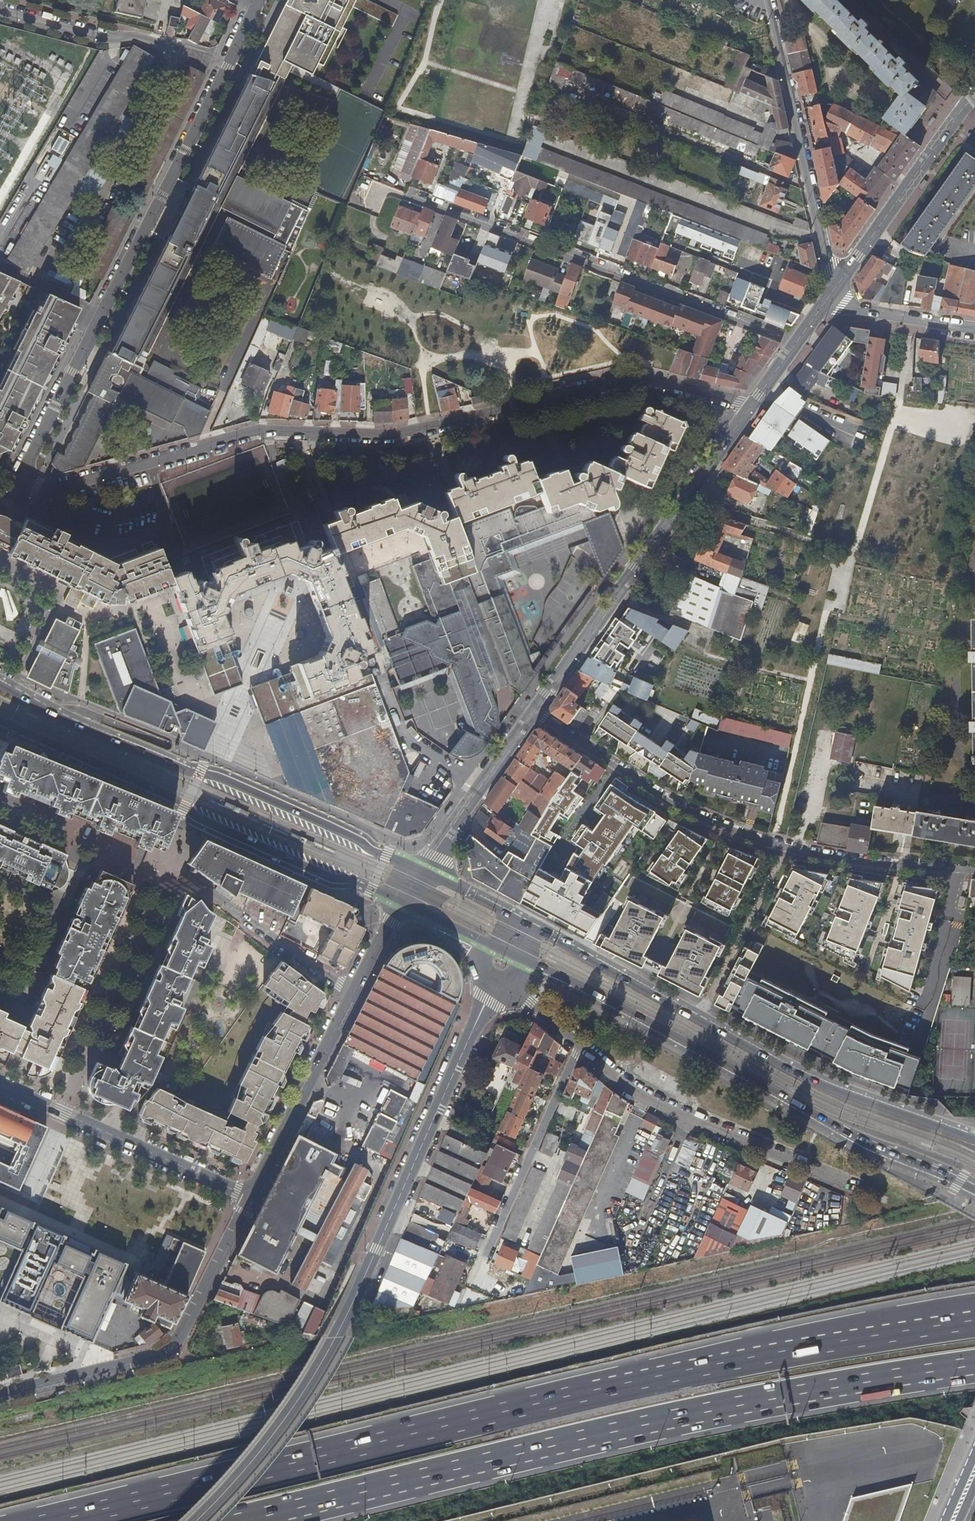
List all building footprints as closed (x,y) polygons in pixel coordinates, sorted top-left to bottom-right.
[(113,13),(139,20),(144,0),(116,0),(113,13)] [(228,1),(225,0),(206,0),(199,15),(208,19),(216,23),(228,1)] [(285,2),(309,14),(274,84),(282,86),(291,67),(311,77),(346,5),(393,28),(398,17),(364,0),(347,0),(344,5),(334,0),(286,0),(285,2)] [(904,134),(937,91),(923,78),(919,82),(904,67),(907,64),(900,58),(898,60),(882,45),(884,43),(882,41),(880,43),(866,29),(869,26),(863,20),(860,23),(837,0),(803,0),(816,13),(817,12),(840,35),(839,36),(853,50),(855,49),(878,72),(876,73),(891,87),(892,86),(901,96),(884,119),(902,133),(904,134)] [(285,2),(248,76),(258,79),(272,84),(274,84),(309,14),(285,2)] [(586,7),(578,4),(573,19),(580,22),(586,7)] [(179,19),(178,22),(185,26),(185,27),(191,30),(199,15),(181,6),(179,19)] [(191,30),(187,38),(197,42),(199,37),(202,32),(208,19),(199,15),(191,30)] [(178,22),(179,19),(169,17),(168,22),(166,22),(165,27),(176,30),(178,22)] [(216,23),(208,19),(202,32),(208,35),(210,36),(216,23)] [(202,32),(199,37),(205,40),(208,35),(202,32)] [(805,35),(784,40),(792,74),(799,83),(802,96),(818,92),(805,35)] [(120,115),(125,107),(151,63),(163,69),(166,63),(153,59),(134,47),(130,53),(125,50),(120,60),(125,63),(7,264),(26,275),(73,195),(95,157),(98,153),(109,160),(132,121),(131,121),(120,115)] [(725,87),(772,106),(785,111),(779,82),(766,76),(768,90),(746,81),(751,69),(744,66),(749,56),(740,52),(734,63),(735,63),(730,75),(725,87)] [(556,63),(545,91),(560,97),(566,81),(755,158),(760,146),(718,129),(675,111),(668,109),(556,63)] [(779,82),(777,73),(763,67),(760,73),(766,76),(779,82)] [(180,119),(202,75),(188,68),(166,112),(180,119)] [(725,73),(719,85),(725,87),(730,75),(725,73)] [(258,79),(248,76),(193,186),(189,187),(186,191),(189,195),(185,202),(181,210),(177,211),(174,216),(176,219),(169,234),(164,235),(162,239),(165,243),(116,340),(109,354),(106,353),(86,392),(93,396),(91,399),(89,400),(85,408),(86,410),(84,414),(82,415),(78,423),(78,425),(76,429),(74,430),(71,437),(71,439),(69,443),(67,445),(63,452),(64,454),(62,457),(56,454),(50,465),(59,474),(84,467),(117,398),(170,424),(170,422),(182,428),(187,439),(199,436),(209,413),(193,404),(195,399),(202,384),(174,369),(175,366),(156,356),(147,374),(142,372),(150,355),(140,351),(188,255),(195,259),(202,245),(194,242),(209,210),(217,214),(223,201),(216,198),(272,84),(258,79)] [(775,152),(796,161),(792,144),(773,141),(775,136),(777,131),(789,128),(785,111),(772,106),(775,122),(766,124),(764,131),(762,135),(753,131),(754,129),(723,117),(723,115),(674,95),(668,109),(675,111),(676,110),(718,127),(718,129),(760,146),(775,152)] [(334,96),(333,102),(345,105),(350,107),(352,101),(334,96)] [(758,102),(753,113),(760,115),(764,105),(758,102)] [(820,104),(810,106),(814,124),(824,121),(820,104)] [(920,146),(914,142),(904,134),(902,133),(899,137),(855,115),(851,113),(833,104),(825,122),(829,138),(831,147),(833,154),(846,165),(848,162),(841,155),(841,153),(843,153),(838,137),(836,136),(840,129),(860,140),(869,145),(872,139),(890,149),(876,167),(875,167),(866,179),(850,168),(839,183),(859,197),(873,207),(881,196),(892,180),(895,182),(920,146)] [(136,114),(125,107),(120,115),(131,121),(136,114)] [(675,111),(718,129),(718,127),(676,110),(675,111)] [(179,121),(160,112),(122,191),(140,200),(179,121)] [(824,121),(814,124),(817,141),(829,138),(825,122),(824,121)] [(533,125),(526,142),(541,148),(547,131),(533,125)] [(430,130),(420,128),(401,173),(411,177),(430,130)] [(430,130),(411,177),(431,185),(440,159),(433,156),(430,164),(424,161),(432,141),(445,145),(444,147),(447,148),(447,145),(475,153),(478,144),(430,130)] [(58,136),(50,149),(61,155),(69,141),(58,136)] [(525,147),(521,156),(525,158),(637,201),(645,204),(650,206),(670,214),(738,240),(764,249),(768,238),(765,238),(766,235),(541,148),(526,142),(526,143),(525,147)] [(478,144),(475,153),(503,167),(498,177),(510,182),(511,180),(515,171),(521,156),(478,144)] [(822,189),(839,183),(833,154),(831,147),(813,151),(822,189)] [(789,178),(796,161),(775,152),(770,166),(767,165),(765,168),(768,169),(768,170),(789,178)] [(48,185),(60,158),(48,153),(36,180),(48,185)] [(925,256),(974,185),(974,160),(967,154),(901,246),(908,251),(925,256)] [(95,157),(73,195),(90,205),(113,167),(95,157)] [(436,186),(433,196),(443,200),(447,190),(457,194),(459,190),(472,159),(467,157),(464,166),(460,164),(456,173),(453,172),(445,189),(436,186)] [(751,170),(740,166),(737,174),(748,178),(751,170)] [(748,178),(756,181),(759,174),(751,170),(748,178)] [(515,171),(511,180),(516,182),(512,192),(526,198),(531,187),(535,189),(538,181),(515,171)] [(782,188),(783,183),(759,174),(756,181),(767,186),(764,194),(763,194),(762,196),(763,197),(760,206),(778,214),(787,190),(782,188)] [(835,189),(839,183),(822,189),(825,205),(835,189)] [(825,205),(826,212),(839,192),(835,189),(825,205)] [(487,201),(459,190),(457,194),(453,204),(483,215),(487,201)] [(512,198),(505,195),(502,203),(502,204),(498,214),(503,216),(507,205),(509,205),(512,198)] [(602,195),(599,204),(613,210),(617,201),(602,195)] [(876,209),(873,207),(859,197),(846,216),(844,215),(840,220),(843,222),(841,224),(829,227),(834,247),(847,250),(876,209)] [(531,200),(524,218),(543,225),(546,218),(548,219),(549,216),(547,215),(550,207),(531,200)] [(645,204),(637,201),(618,255),(626,258),(637,226),(639,220),(645,204)] [(291,254),(309,213),(288,203),(271,234),(273,235),(271,240),(226,218),(211,250),(269,279),(282,250),(291,254)] [(85,273),(100,280),(133,214),(113,204),(103,224),(80,271),(81,271),(85,273)] [(650,206),(645,204),(639,220),(644,223),(650,206)] [(408,211),(399,207),(391,227),(412,235),(420,216),(411,212),(412,210),(409,209),(408,211)] [(434,212),(423,208),(420,216),(412,235),(413,236),(410,242),(420,246),(434,212)] [(599,248),(611,216),(601,212),(595,228),(580,222),(573,241),(599,250),(599,248)] [(611,216),(599,248),(610,252),(618,232),(617,231),(621,220),(615,217),(616,214),(612,213),(611,216)] [(738,240),(670,214),(663,234),(674,238),(675,234),(701,244),(699,248),(709,252),(711,247),(723,252),(721,256),(731,260),(738,240)] [(444,216),(443,220),(436,235),(446,239),(447,239),(455,220),(444,216)] [(793,225),(811,232),(809,222),(796,217),(793,225)] [(466,224),(455,220),(447,239),(458,244),(460,239),(462,235),(466,224)] [(63,281),(70,285),(103,224),(99,222),(76,269),(77,269),(71,281),(56,275),(51,286),(59,290),(63,281)] [(70,285),(78,288),(85,273),(81,271),(80,271),(103,224),(70,285)] [(637,226),(626,258),(651,268),(661,243),(659,242),(656,248),(651,246),(652,244),(650,243),(648,245),(637,241),(642,228),(637,226)] [(500,237),(490,233),(482,253),(492,257),(495,248),(497,249),(498,247),(496,246),(500,237)] [(436,235),(431,247),(453,256),(455,250),(458,244),(447,239),(446,239),(436,235)] [(453,256),(447,272),(453,275),(460,256),(458,255),(461,248),(472,252),(476,240),(462,235),(460,239),(458,244),(455,250),(453,256)] [(801,264),(819,271),(813,242),(798,245),(801,264)] [(661,243),(651,268),(659,271),(659,273),(661,274),(662,272),(672,276),(675,266),(672,265),(673,262),(670,261),(669,263),(663,261),(667,253),(669,246),(661,243)] [(769,243),(766,250),(771,252),(780,256),(781,252),(779,251),(779,249),(778,247),(769,243)] [(368,259),(377,262),(379,258),(380,255),(382,249),(373,246),(368,259)] [(780,264),(782,257),(780,256),(771,252),(768,259),(780,264)] [(377,262),(375,267),(396,275),(400,266),(403,259),(397,257),(395,261),(380,255),(379,258),(377,262)] [(897,268),(873,255),(855,280),(863,299),(879,301),(882,295),(876,291),(880,287),(883,283),(876,278),(877,276),(881,269),(888,274),(892,277),(892,275),(897,268)] [(480,256),(472,276),(471,278),(479,281),(505,289),(510,276),(499,271),(495,282),(480,278),(488,260),(480,256)] [(696,264),(689,281),(688,284),(698,288),(709,262),(698,258),(696,264)] [(400,266),(396,275),(417,283),(423,267),(403,259),(400,266)] [(523,280),(559,293),(565,278),(557,275),(559,270),(531,259),(523,280)] [(559,293),(555,306),(565,310),(575,284),(577,285),(578,282),(575,281),(580,268),(570,264),(565,278),(559,293)] [(423,267),(417,283),(438,291),(439,291),(446,275),(424,265),(423,267)] [(942,297),(958,301),(965,269),(964,268),(950,265),(942,297)] [(779,290),(800,299),(808,276),(788,268),(779,290)] [(958,301),(956,312),(974,316),(974,303),(972,303),(974,294),(974,291),(974,271),(965,269),(958,301)] [(726,274),(736,278),(737,274),(727,270),(726,274)] [(43,282),(51,286),(56,275),(49,271),(43,282)] [(467,274),(462,287),(467,289),(471,278),(472,276),(467,274)] [(1,303),(2,302),(3,301),(3,300),(4,297),(2,295),(3,292),(1,291),(1,290),(2,287),(3,286),(6,288),(7,286),(10,287),(11,284),(14,286),(16,282),(0,275),(0,303),(1,303)] [(882,295),(879,301),(883,302),(889,303),(895,289),(900,276),(892,275),(892,277),(888,284),(882,295)] [(764,289),(736,278),(729,294),(726,302),(755,313),(764,289)] [(922,308),(931,309),(933,295),(936,281),(918,278),(915,296),(923,298),(922,308)] [(59,290),(66,293),(69,287),(70,285),(63,281),(59,290)] [(634,288),(620,283),(613,302),(626,307),(625,310),(643,317),(650,298),(633,291),(634,288)] [(69,287),(66,293),(70,295),(83,300),(85,297),(86,298),(88,295),(86,294),(87,293),(78,288),(70,285),(69,287)] [(462,287),(457,298),(463,300),(467,289),(462,287)] [(889,303),(901,304),(904,290),(895,289),(889,303)] [(716,303),(724,306),(726,302),(729,294),(720,291),(716,303)] [(2,452),(4,451),(7,452),(17,432),(18,430),(20,430),(21,430),(22,429),(24,427),(24,425),(23,424),(21,423),(32,401),(29,399),(41,373),(45,375),(56,353),(58,354),(60,353),(62,352),(62,350),(62,349),(61,347),(60,346),(61,344),(71,323),(67,321),(74,308),(46,295),(36,313),(33,311),(13,351),(16,353),(0,385),(0,453),(2,452)] [(956,312),(958,301),(942,297),(933,295),(931,309),(956,313),(956,312)] [(650,298),(643,317),(652,320),(660,302),(650,298)] [(803,312),(767,299),(763,310),(770,313),(766,322),(785,329),(787,324),(793,326),(803,312)] [(702,335),(694,354),(707,358),(721,321),(679,305),(677,308),(660,302),(652,320),(670,327),(672,324),(702,335)] [(840,332),(834,326),(824,339),(825,340),(824,340),(844,353),(853,342),(865,344),(867,331),(844,327),(840,332)] [(308,331),(297,327),(291,340),(304,345),(308,331)] [(706,366),(700,380),(746,390),(780,343),(761,336),(749,358),(745,356),(741,357),(731,376),(716,371),(716,369),(706,366)] [(870,339),(867,364),(870,365),(884,367),(886,354),(882,353),(884,340),(869,338),(869,339),(870,339)] [(824,339),(806,365),(827,376),(844,353),(824,340),(825,340),(824,339)] [(938,363),(939,341),(922,339),(920,356),(925,356),(925,361),(938,363)] [(364,352),(356,349),(355,360),(357,360),(357,373),(364,373),(364,352)] [(678,349),(670,372),(700,380),(706,366),(704,366),(707,359),(707,358),(694,354),(678,349)] [(269,374),(242,362),(233,381),(261,393),(269,374)] [(871,394),(880,395),(884,367),(870,365),(867,364),(864,387),(868,389),(866,393),(867,393),(871,394)] [(806,365),(791,385),(805,395),(813,385),(824,390),(830,377),(827,376),(806,365)] [(947,375),(940,375),(938,403),(943,403),(946,392),(947,375)] [(913,377),(912,386),(912,390),(921,391),(921,378),(913,377)] [(896,396),(896,383),(883,382),(882,395),(896,396)] [(857,402),(860,389),(848,386),(845,398),(857,402)] [(909,386),(906,399),(912,400),(920,401),(921,391),(912,390),(912,386),(909,386)] [(268,413),(286,418),(287,414),(293,389),(285,387),(283,395),(274,393),(271,401),(270,401),(268,404),(270,404),(268,413)] [(756,430),(750,439),(765,447),(773,451),(779,442),(774,438),(791,413),(796,416),(805,403),(801,400),(803,397),(790,387),(774,408),(773,406),(767,414),(763,411),(752,427),(756,430)] [(287,414),(305,419),(308,406),(299,404),(302,392),(293,389),(287,414)] [(335,392),(316,389),(313,407),(313,411),(332,414),(333,411),(339,412),(340,400),(340,399),(334,399),(335,392)] [(439,396),(437,396),(440,412),(457,408),(455,398),(457,398),(457,395),(454,395),(453,389),(443,391),(445,397),(440,398),(439,396)] [(389,400),(388,392),(384,393),(384,401),(373,401),(373,412),(370,412),(370,416),(373,416),(373,423),(391,423),(389,400)] [(481,396),(470,398),(472,405),(483,402),(481,396)] [(340,400),(339,412),(358,412),(359,401),(353,401),(353,397),(348,397),(348,400),(340,400)] [(406,398),(389,400),(391,423),(408,419),(406,398)] [(212,407),(195,399),(193,404),(209,413),(212,407)] [(305,419),(304,421),(311,421),(313,411),(313,407),(308,406),(305,419)] [(660,414),(653,410),(652,414),(650,413),(650,410),(649,408),(647,407),(645,407),(643,409),(642,411),(643,413),(644,415),(643,417),(640,415),(638,420),(660,429),(660,428),(664,427),(667,429),(671,418),(660,414)] [(779,442),(796,416),(791,413),(774,438),(779,442)] [(797,423),(787,439),(796,445),(793,448),(801,453),(803,450),(811,455),(809,458),(816,463),(819,459),(829,443),(797,423)] [(614,456),(607,470),(612,472),(614,468),(619,470),(621,465),(625,467),(627,464),(637,468),(643,454),(639,452),(645,439),(632,433),(626,447),(624,446),(623,446),(622,446),(621,447),(620,449),(620,450),(621,452),(623,453),(625,453),(626,452),(627,450),(628,450),(623,461),(614,456)] [(647,487),(648,487),(655,472),(656,471),(660,464),(658,464),(661,458),(662,458),(666,451),(665,450),(666,448),(670,451),(677,436),(668,433),(666,436),(657,438),(658,440),(657,444),(654,442),(635,483),(646,487),(647,487)] [(746,436),(723,467),(739,475),(747,479),(757,466),(754,463),(765,447),(750,439),(746,436)] [(111,449),(114,459),(145,450),(142,441),(111,449)] [(514,467),(510,457),(508,455),(505,455),(503,456),(502,459),(502,460),(503,461),(506,462),(507,462),(507,463),(509,462),(510,462),(498,466),(500,472),(494,474),(502,499),(510,497),(507,489),(520,484),(523,492),(537,486),(528,462),(514,467)] [(749,480),(759,484),(766,488),(763,481),(765,477),(756,471),(749,480)] [(777,471),(767,486),(789,498),(798,484),(777,471)] [(547,505),(543,506),(546,513),(575,502),(594,511),(607,506),(609,510),(612,508),(613,506),(614,503),(614,502),(610,490),(611,488),(615,490),(618,483),(594,472),(593,476),(586,472),(584,476),(581,474),(579,474),(578,475),(577,475),(576,476),(576,478),(576,480),(577,481),(578,482),(580,483),(577,484),(580,493),(571,496),(570,494),(561,497),(562,500),(557,501),(556,499),(547,503),(547,505)] [(458,487),(457,488),(445,492),(455,517),(466,513),(468,512),(465,505),(479,500),(482,507),(489,504),(480,479),(473,482),(471,482),(469,477),(459,481),(459,480),(460,478),(460,477),(460,476),(459,475),(458,474),(457,473),(454,474),(453,475),(458,487)] [(747,479),(739,475),(731,492),(732,496),(747,504),(750,503),(759,484),(749,480),(747,479)] [(333,512),(332,511),(331,511),(334,519),(321,524),(331,552),(345,547),(344,544),(348,543),(347,540),(357,536),(357,539),(364,537),(365,540),(379,535),(380,536),(401,529),(390,499),(378,503),(348,514),(347,513),(348,512),(348,510),(347,509),(345,507),(340,509),(339,511),(339,513),(338,513),(337,510),(333,512)] [(416,503),(417,503),(417,501),(416,502),(410,504),(414,517),(419,519),(416,523),(420,526),(421,527),(424,528),(426,528),(442,522),(441,519),(442,519),(443,517),(443,514),(443,513),(442,512),(441,511),(439,511),(437,511),(432,509),(431,509),(416,503)] [(604,579),(625,549),(610,511),(596,517),(594,511),(575,502),(546,513),(543,506),(539,508),(536,506),(524,506),(521,507),(518,509),(517,513),(516,517),(514,517),(512,518),(509,509),(484,518),(490,535),(504,573),(513,569),(507,551),(582,522),(604,579)] [(9,549),(19,529),(11,526),(11,524),(8,521),(7,520),(2,517),(0,517),(0,545),(9,549)] [(745,563),(753,538),(742,535),(746,524),(723,517),(708,549),(717,552),(726,534),(746,540),(739,561),(745,563)] [(67,585),(85,548),(70,540),(71,539),(64,536),(61,541),(59,540),(61,534),(55,531),(53,533),(50,532),(52,529),(45,526),(44,528),(25,518),(19,529),(9,549),(7,555),(21,562),(36,569),(39,571),(48,575),(53,578),(62,582),(67,585)] [(490,535),(484,518),(465,525),(468,534),(464,535),(467,543),(455,548),(470,588),(468,589),(473,602),(475,602),(477,607),(476,608),(476,616),(505,605),(501,593),(503,592),(497,575),(504,573),(490,535)] [(182,573),(168,578),(171,586),(181,613),(208,602),(211,595),(297,562),(305,565),(327,557),(324,550),(314,554),(311,546),(309,545),(307,545),(297,549),(287,524),(253,537),(254,540),(237,546),(237,545),(239,545),(240,544),(241,543),(242,541),(241,539),(241,538),(239,537),(238,536),(235,537),(234,538),(233,540),(233,541),(234,544),(200,558),(206,573),(202,575),(202,582),(201,581),(200,580),(199,580),(197,580),(195,581),(194,582),(194,586),(191,587),(188,578),(184,579),(182,573)] [(747,527),(748,524),(746,524),(742,535),(753,538),(755,530),(747,527)] [(85,548),(67,585),(70,587),(63,600),(71,604),(77,607),(79,601),(87,605),(92,607),(96,600),(102,603),(103,602),(106,604),(110,604),(114,604),(117,604),(118,599),(122,598),(124,603),(151,593),(157,590),(154,580),(159,578),(163,576),(162,572),(166,571),(156,547),(155,545),(152,546),(151,542),(140,546),(142,552),(136,554),(134,550),(109,559),(85,548)] [(729,572),(741,577),(745,563),(739,561),(717,552),(708,549),(702,546),(696,558),(700,560),(699,560),(725,570),(729,572)] [(462,621),(464,621),(438,554),(429,558),(430,560),(411,567),(431,618),(435,621),(432,625),(425,620),(403,628),(401,637),(395,635),(397,630),(377,580),(359,586),(364,599),(350,604),(345,590),(352,587),(344,566),(308,580),(332,642),(334,642),(337,649),(334,654),(291,671),(291,672),(257,685),(259,692),(252,694),(288,787),(404,839),(423,834),(439,808),(402,792),(408,772),(370,673),(356,678),(352,667),(353,667),(355,667),(357,666),(358,664),(358,662),(357,660),(356,660),(353,659),(352,657),(386,645),(387,650),(437,631),(454,624),(462,621)] [(733,602),(751,608),(754,600),(722,590),(723,587),(729,572),(725,570),(720,585),(691,574),(683,589),(670,612),(717,630),(723,633),(733,602)] [(736,591),(738,586),(737,586),(741,577),(729,572),(723,587),(736,591)] [(770,586),(741,577),(737,586),(738,586),(756,592),(754,600),(751,608),(762,612),(770,586)] [(722,590),(754,600),(756,592),(738,586),(736,591),(723,587),(722,590)] [(505,605),(476,616),(476,618),(476,621),(477,625),(478,627),(479,627),(483,630),(486,630),(487,634),(485,635),(490,647),(492,646),(506,684),(511,682),(524,691),(557,644),(554,641),(541,659),(540,659),(540,657),(541,654),(540,651),(540,649),(527,654),(503,592),(501,593),(505,605)] [(723,633),(741,640),(751,608),(733,602),(723,633)] [(610,666),(613,667),(617,670),(626,654),(617,649),(621,643),(630,648),(643,628),(650,632),(656,621),(663,626),(656,636),(675,647),(679,640),(688,627),(672,622),(670,628),(658,620),(658,617),(630,607),(619,623),(615,621),(612,625),(616,628),(601,650),(597,647),(591,656),(610,666)] [(215,614),(186,625),(186,626),(194,646),(202,668),(213,695),(235,687),(232,680),(239,677),(215,614)] [(54,620),(42,645),(55,651),(72,644),(81,625),(75,622),(72,623),(72,625),(71,628),(54,620)] [(471,641),(470,636),(469,632),(468,631),(464,621),(462,621),(454,624),(457,633),(441,639),(441,642),(432,645),(431,642),(406,653),(407,655),(398,658),(397,656),(391,658),(401,685),(449,666),(451,661),(454,663),(452,667),(476,730),(465,728),(448,753),(450,755),(456,757),(462,758),(471,758),(475,756),(477,754),(482,750),(497,728),(499,727),(495,692),(495,688),(488,678),(486,679),(481,667),(484,666),(482,653),(472,641),(471,641)] [(656,621),(650,632),(656,636),(663,626),(656,621)] [(810,625),(798,622),(795,632),(807,636),(810,625)] [(457,633),(454,624),(437,631),(387,650),(391,658),(397,656),(398,658),(407,655),(406,653),(431,642),(432,645),(441,642),(441,639),(457,633)] [(194,646),(186,626),(182,628),(187,641),(189,648),(194,646)] [(115,703),(119,714),(123,713),(123,716),(167,733),(171,731),(172,728),(177,729),(178,735),(181,734),(182,733),(174,712),(172,706),(162,703),(159,695),(150,671),(145,657),(143,652),(139,643),(137,638),(134,628),(92,644),(115,703)] [(42,645),(27,676),(68,693),(73,666),(75,661),(75,657),(75,655),(74,653),(73,652),(70,652),(68,653),(68,655),(67,654),(72,644),(55,651),(42,645)] [(261,667),(263,652),(255,651),(253,666),(261,667)] [(880,673),(882,664),(830,653),(828,663),(880,673)] [(603,666),(589,658),(580,671),(593,677),(596,679),(603,666)] [(593,677),(580,671),(578,671),(553,706),(553,712),(585,734),(585,733),(595,719),(591,716),(589,714),(590,713),(576,702),(593,677)] [(625,684),(622,690),(648,701),(654,686),(636,678),(632,687),(625,684)] [(616,704),(592,738),(598,742),(599,739),(608,732),(612,735),(620,740),(617,751),(616,754),(627,761),(628,759),(637,751),(645,756),(650,759),(648,772),(647,774),(658,782),(659,780),(669,773),(679,779),(676,791),(676,792),(682,795),(690,781),(690,780),(699,752),(691,748),(689,753),(685,760),(671,751),(676,744),(668,739),(663,747),(656,742),(639,730),(644,723),(636,718),(631,724),(618,716),(623,709),(616,704)] [(631,724),(636,718),(623,709),(618,716),(631,724)] [(595,710),(591,716),(595,719),(600,713),(595,710)] [(692,719),(716,725),(719,716),(694,710),(692,719)] [(185,711),(174,712),(182,733),(185,732),(187,729),(187,727),(188,726),(188,723),(188,722),(186,715),(185,712),(185,711)] [(185,732),(182,733),(185,741),(204,749),(213,726),(186,715),(188,722),(188,723),(188,726),(187,727),(187,729),(185,732)] [(723,717),(721,716),(717,728),(788,747),(791,735),(723,717)] [(699,723),(691,719),(688,727),(695,733),(699,723)] [(564,777),(566,779),(574,768),(583,756),(542,728),(536,729),(529,739),(543,748),(571,768),(564,777)] [(836,732),(831,757),(849,761),(854,736),(836,732)] [(204,749),(185,741),(180,739),(179,741),(203,751),(204,749)] [(503,775),(518,785),(522,780),(528,784),(540,793),(551,801),(553,798),(559,789),(566,779),(564,777),(555,771),(548,781),(538,774),(535,779),(527,773),(529,769),(532,771),(533,769),(531,767),(543,748),(529,739),(503,775)] [(689,753),(676,744),(671,751),(685,760),(689,753)] [(779,783),(782,774),(762,769),(740,763),(740,765),(733,763),(734,761),(699,752),(690,780),(706,785),(704,790),(760,805),(758,810),(772,814),(779,783)] [(1,776),(7,779),(5,783),(4,787),(17,793),(56,809),(69,814),(96,825),(109,831),(135,841),(149,847),(160,821),(6,757),(1,755),(0,756),(0,775),(1,776)] [(583,756),(574,768),(582,774),(585,771),(589,774),(597,764),(584,755),(583,756)] [(503,775),(484,802),(498,812),(512,794),(518,786),(518,785),(503,775)] [(518,786),(512,794),(518,799),(528,784),(522,780),(518,785),(518,786)] [(17,793),(4,787),(2,792),(15,797),(17,793)] [(519,826),(531,834),(540,819),(551,801),(540,793),(530,808),(519,826)] [(890,808),(874,805),(871,827),(910,833),(914,834),(914,833),(917,813),(915,812),(898,809),(899,804),(891,803),(890,808)] [(69,814),(56,809),(54,813),(67,819),(69,814)] [(914,833),(974,844),(974,818),(973,818),(973,822),(966,820),(941,816),(941,813),(934,811),(933,815),(928,814),(917,813),(914,833)] [(491,824),(486,831),(503,843),(514,829),(493,815),(489,822),(491,824)] [(668,819),(664,825),(676,834),(648,876),(670,887),(674,881),(681,885),(687,874),(685,872),(707,838),(668,819)] [(173,825),(160,821),(149,847),(161,852),(173,825)] [(822,822),(817,843),(866,852),(867,852),(871,827),(851,824),(851,826),(850,826),(850,827),(842,826),(842,825),(840,825),(840,826),(832,824),(832,823),(831,823),(831,824),(822,822)] [(107,835),(109,831),(96,825),(93,830),(107,835)] [(4,827),(2,830),(12,835),(14,831),(4,827)] [(4,869),(6,865),(19,871),(17,875),(23,878),(26,874),(32,877),(30,881),(43,887),(45,883),(51,886),(56,888),(57,890),(61,887),(64,884),(65,882),(67,879),(67,876),(68,873),(67,869),(61,866),(64,859),(48,852),(38,847),(12,835),(2,830),(0,829),(0,867),(4,869)] [(300,876),(199,829),(181,854),(192,873),(193,870),(216,887),(231,898),(233,892),(287,914),(300,876)] [(473,877),(520,903),(530,885),(542,864),(552,846),(537,838),(525,860),(514,854),(508,865),(470,834),(466,841),(473,877)] [(147,852),(149,847),(135,841),(134,846),(147,852)] [(39,843),(38,847),(48,852),(49,848),(39,843)] [(733,854),(729,853),(707,898),(710,899),(707,905),(729,916),(759,858),(736,850),(733,854)] [(6,865),(4,869),(17,875),(19,871),(6,865)] [(830,874),(796,868),(767,923),(796,938),(830,874)] [(55,968),(53,973),(81,986),(83,981),(86,983),(95,963),(98,964),(116,925),(113,924),(131,885),(99,870),(99,872),(94,872),(92,872),(87,874),(83,877),(79,881),(76,884),(84,888),(77,904),(78,910),(76,915),(79,917),(78,921),(76,921),(76,919),(75,918),(74,917),(72,917),(69,919),(69,920),(68,922),(69,923),(70,924),(79,928),(77,931),(67,926),(65,930),(66,936),(65,941),(61,939),(55,953),(58,954),(52,967),(55,968)] [(30,882),(30,881),(32,877),(26,874),(23,878),(23,879),(30,882)] [(315,890),(300,876),(287,914),(286,920),(295,924),(297,918),(294,917),(295,913),(298,914),(303,917),(304,916),(309,918),(309,919),(320,924),(320,923),(325,925),(325,926),(331,929),(331,930),(329,934),(328,934),(324,944),(324,945),(322,950),(321,951),(319,955),(320,956),(345,904),(337,900),(335,901),(331,899),(331,897),(322,893),(320,894),(316,891),(315,890)] [(852,878),(825,947),(854,962),(885,882),(852,878)] [(940,888),(907,885),(882,976),(911,991),(940,888)] [(231,898),(216,887),(214,890),(229,901),(231,898)] [(92,1097),(97,1100),(98,1097),(126,1109),(130,1099),(133,1100),(140,1081),(148,1084),(152,1074),(155,1068),(158,1061),(152,1056),(155,1051),(166,1026),(168,1022),(175,1023),(183,1007),(176,1003),(178,999),(171,996),(173,993),(175,993),(177,992),(178,989),(182,990),(194,964),(196,959),(204,960),(211,944),(204,941),(206,936),(199,933),(201,930),(203,931),(205,930),(206,928),(212,913),(184,895),(182,901),(186,902),(179,917),(165,950),(167,956),(162,967),(158,965),(137,1012),(140,1018),(134,1029),(130,1027),(117,1055),(122,1057),(115,1072),(112,1068),(111,1069),(95,1062),(88,1078),(87,1080),(87,1084),(88,1088),(89,1093),(91,1095),(92,1097)] [(613,897),(586,937),(594,942),(639,965),(664,917),(630,899),(610,938),(601,934),(622,903),(613,897)] [(186,902),(182,901),(176,916),(179,917),(186,902)] [(347,905),(345,904),(320,956),(325,959),(323,963),(334,969),(337,964),(345,968),(348,963),(347,962),(349,959),(350,958),(355,948),(355,947),(357,943),(358,943),(363,933),(362,931),(363,929),(357,926),(359,922),(356,914),(355,913),(356,911),(355,908),(351,907),(350,908),(349,907),(348,906),(347,905)] [(721,945),(686,928),(662,976),(696,993),(721,945)] [(384,960),(382,965),(401,974),(403,972),(405,970),(408,967),(412,965),(416,964),(420,963),(425,963),(429,965),(434,967),(437,971),(440,975),(442,978),(443,984),(443,989),(441,994),(456,1002),(460,1004),(464,995),(465,987),(465,980),(463,973),(461,966),(457,960),(452,954),(447,949),(440,945),(432,942),(424,941),(417,941),(411,942),(404,944),(400,946),(395,949),(391,953),(388,956),(384,960)] [(746,946),(719,999),(733,1007),(734,1005),(752,969),(764,946),(757,942),(753,950),(746,946)] [(200,967),(204,960),(196,959),(194,964),(200,967)] [(651,960),(646,970),(660,977),(665,966),(651,960)] [(297,975),(278,962),(261,986),(268,991),(265,995),(277,1004),(280,999),(286,1004),(284,1007),(288,1008),(305,1017),(308,1010),(313,1013),(316,1006),(322,995),(323,993),(307,982),(309,979),(305,977),(303,975),(302,974),(300,977),(297,975)] [(352,1050),(353,1051),(354,1050),(362,1054),(362,1055),(363,1056),(364,1055),(372,1059),(372,1060),(374,1061),(374,1060),(383,1065),(383,1066),(384,1066),(385,1066),(393,1070),(393,1071),(395,1072),(395,1071),(403,1075),(403,1076),(405,1077),(405,1076),(413,1080),(413,1081),(415,1082),(415,1081),(416,1079),(415,1079),(420,1070),(421,1070),(422,1068),(421,1068),(426,1059),(427,1057),(432,1047),(432,1048),(433,1046),(437,1037),(438,1037),(439,1035),(438,1035),(443,1025),(444,1026),(445,1024),(444,1023),(449,1014),(450,1014),(451,1013),(450,1012),(454,1003),(455,1004),(456,1002),(441,994),(433,990),(430,989),(423,985),(418,983),(413,980),(401,974),(382,965),(342,1045),(343,1045),(344,1045),(352,1049),(352,1050)] [(887,1039),(752,969),(734,1005),(870,1076),(910,1091),(923,1052),(887,1039)] [(53,973),(52,975),(50,974),(48,978),(45,979),(41,987),(43,988),(39,999),(35,1001),(29,1015),(31,1016),(27,1027),(31,1030),(29,1030),(28,1031),(22,1028),(23,1026),(18,1024),(18,1026),(12,1023),(13,1022),(5,1018),(5,1020),(2,1019),(5,1012),(0,1010),(0,1048),(4,1050),(10,1053),(12,1049),(21,1053),(19,1057),(32,1062),(49,1070),(51,1068),(54,1062),(80,1004),(76,1002),(81,988),(80,988),(81,986),(53,973)] [(967,980),(951,978),(949,1002),(965,1003),(967,980)] [(324,1001),(322,995),(316,1006),(321,1009),(324,1001)] [(416,1079),(415,1081),(417,1082),(425,1086),(460,1004),(456,1002),(455,1004),(454,1003),(450,1012),(451,1013),(450,1014),(449,1014),(444,1023),(445,1024),(444,1026),(443,1025),(438,1035),(439,1035),(438,1037),(437,1037),(433,1046),(432,1048),(432,1047),(427,1057),(426,1059),(421,1068),(422,1068),(421,1070),(420,1070),(415,1079),(416,1079)] [(305,1017),(288,1008),(285,1014),(302,1023),(305,1017)] [(203,1011),(198,1022),(203,1026),(208,1016),(203,1011)] [(228,1113),(244,1121),(257,1127),(258,1125),(263,1113),(277,1086),(282,1075),(300,1039),(305,1029),(307,1026),(302,1023),(285,1014),(281,1012),(271,1027),(267,1025),(266,1026),(265,1029),(263,1034),(237,1090),(233,1095),(232,1096),(236,1098),(228,1113)] [(545,1031),(535,1022),(523,1047),(517,1059),(524,1063),(521,1070),(526,1073),(530,1064),(530,1062),(534,1055),(527,1052),(532,1042),(538,1046),(545,1031)] [(554,1039),(545,1031),(538,1046),(534,1055),(530,1062),(537,1066),(544,1052),(547,1054),(554,1039)] [(492,1061),(512,1070),(517,1059),(523,1047),(505,1038),(502,1039),(494,1056),(495,1056),(492,1061)] [(558,1042),(554,1039),(547,1054),(552,1056),(558,1042)] [(342,1045),(325,1078),(328,1086),(334,1089),(353,1051),(352,1050),(352,1049),(344,1045),(343,1045),(342,1045)] [(218,1048),(211,1059),(215,1061),(222,1051),(218,1048)] [(152,1056),(158,1061),(161,1054),(155,1051),(152,1056)] [(540,1069),(544,1071),(556,1076),(562,1063),(555,1060),(552,1065),(547,1062),(549,1057),(546,1055),(540,1069)] [(32,1077),(36,1077),(38,1076),(41,1076),(44,1074),(49,1070),(32,1062),(27,1075),(29,1076),(32,1077)] [(520,1085),(519,1087),(523,1089),(532,1069),(543,1073),(544,1071),(540,1069),(530,1064),(526,1073),(520,1085)] [(384,1066),(382,1070),(393,1075),(395,1072),(393,1071),(393,1070),(385,1066),(384,1066)] [(576,1067),(565,1093),(573,1097),(576,1091),(583,1094),(580,1100),(588,1103),(592,1095),(598,1079),(584,1066),(576,1067)] [(155,1068),(152,1074),(160,1077),(163,1072),(155,1068)] [(523,1089),(533,1094),(534,1094),(542,1077),(554,1082),(556,1076),(544,1071),(543,1073),(532,1069),(523,1089)] [(526,1073),(521,1070),(515,1083),(520,1085),(526,1073)] [(603,1083),(598,1079),(592,1095),(597,1097),(603,1083)] [(425,1086),(417,1082),(411,1095),(392,1086),(390,1090),(407,1099),(417,1104),(425,1086)] [(581,1165),(613,1092),(606,1086),(594,1111),(586,1127),(577,1147),(574,1154),(577,1155),(574,1162),(581,1165)] [(508,1111),(512,1113),(522,1092),(532,1097),(533,1094),(523,1089),(519,1087),(508,1111)] [(139,1115),(138,1116),(141,1122),(151,1126),(161,1125),(180,1134),(191,1138),(196,1141),(206,1145),(233,1157),(244,1162),(254,1142),(251,1140),(254,1133),(241,1128),(240,1131),(230,1126),(226,1127),(222,1126),(224,1121),(190,1106),(192,1101),(190,1101),(189,1101),(184,1101),(182,1101),(178,1101),(174,1100),(169,1097),(170,1094),(156,1088),(150,1093),(147,1101),(146,1100),(139,1115)] [(407,1099),(390,1090),(379,1113),(378,1112),(375,1117),(373,1123),(362,1146),(379,1154),(390,1132),(391,1132),(396,1122),(395,1122),(407,1099)] [(531,1100),(543,1106),(546,1100),(541,1098),(534,1094),(533,1094),(532,1097),(522,1092),(512,1113),(523,1118),(531,1100)] [(554,1271),(629,1103),(613,1092),(581,1165),(581,1166),(573,1184),(541,1256),(537,1264),(554,1271)] [(313,1102),(311,1106),(319,1110),(325,1098),(313,1102)] [(379,1154),(392,1161),(417,1104),(407,1099),(395,1122),(396,1122),(391,1132),(390,1132),(379,1154)] [(137,1114),(138,1116),(139,1115),(146,1100),(144,1100),(137,1114)] [(311,1106),(236,1254),(274,1274),(290,1241),(294,1235),(326,1171),(336,1177),(341,1167),(340,1166),(339,1166),(331,1162),(334,1154),(304,1139),(319,1110),(311,1106)] [(8,1176),(18,1181),(42,1126),(42,1125),(29,1120),(0,1107),(0,1147),(14,1153),(8,1166),(0,1163),(0,1173),(8,1176)] [(515,1137),(523,1118),(512,1113),(508,1111),(498,1130),(515,1137)] [(263,1113),(258,1125),(264,1123),(268,1116),(263,1113)] [(656,1125),(659,1119),(647,1113),(644,1119),(656,1125)] [(641,1125),(653,1131),(656,1125),(644,1119),(641,1125)] [(453,1120),(421,1195),(459,1213),(463,1203),(471,1187),(482,1164),(489,1150),(468,1139),(472,1129),(453,1120)] [(244,1121),(241,1128),(254,1133),(257,1127),(244,1121)] [(653,1144),(647,1141),(626,1191),(645,1199),(671,1138),(658,1132),(653,1144)] [(496,1134),(493,1142),(494,1142),(511,1150),(515,1143),(496,1134)] [(545,1138),(540,1150),(552,1156),(558,1143),(550,1140),(545,1138)] [(689,1168),(700,1143),(686,1138),(676,1162),(689,1168)] [(206,1145),(196,1141),(197,1147),(204,1150),(206,1145)] [(487,1166),(494,1170),(497,1171),(499,1167),(507,1170),(515,1152),(511,1150),(494,1142),(493,1145),(496,1146),(487,1166)] [(566,1159),(573,1163),(574,1162),(577,1155),(574,1154),(577,1147),(570,1144),(564,1158),(566,1159)] [(558,1177),(560,1178),(561,1179),(565,1169),(570,1171),(573,1163),(566,1159),(558,1177)] [(349,1171),(308,1250),(291,1283),(305,1291),(306,1288),(313,1275),(319,1264),(321,1261),(368,1171),(353,1163),(349,1171)] [(572,1184),(573,1184),(581,1166),(573,1163),(570,1171),(565,1169),(561,1179),(560,1178),(528,1249),(540,1255),(572,1184)] [(758,1172),(738,1163),(729,1182),(742,1188),(748,1191),(758,1172)] [(482,1164),(471,1187),(484,1193),(494,1170),(487,1166),(482,1164)] [(301,1239),(298,1245),(308,1250),(349,1171),(341,1167),(336,1177),(326,1171),(294,1235),(301,1239)] [(533,1167),(501,1238),(513,1243),(545,1173),(533,1167)] [(374,1180),(368,1171),(321,1261),(326,1263),(330,1266),(360,1209),(359,1209),(374,1180)] [(8,1176),(0,1173),(0,1182),(5,1184),(8,1176)] [(797,1202),(807,1180),(791,1173),(781,1195),(797,1202)] [(18,1181),(8,1176),(5,1184),(0,1182),(14,1189),(16,1185),(18,1181)] [(729,1182),(726,1189),(729,1190),(731,1188),(739,1192),(742,1188),(729,1182)] [(471,1201),(496,1212),(501,1201),(484,1193),(471,1187),(463,1203),(469,1206),(471,1201)] [(724,1192),(722,1197),(729,1201),(732,1195),(724,1192)] [(741,1227),(749,1210),(732,1202),(729,1201),(722,1197),(710,1222),(737,1235),(741,1227)] [(459,1213),(455,1221),(472,1229),(475,1222),(464,1217),(469,1206),(463,1203),(459,1213)] [(125,1267),(126,1263),(92,1248),(89,1255),(58,1241),(57,1234),(32,1222),(30,1226),(1,1213),(3,1208),(0,1207),(0,1302),(90,1343),(113,1291),(125,1267)] [(771,1214),(788,1221),(791,1215),(773,1208),(771,1214)] [(741,1227),(753,1232),(761,1216),(749,1210),(741,1227)] [(750,1239),(760,1239),(771,1214),(764,1210),(761,1216),(753,1232),(750,1239)] [(771,1237),(782,1235),(788,1221),(771,1214),(760,1239),(771,1237)] [(455,1221),(447,1237),(474,1249),(475,1249),(475,1248),(482,1233),(472,1229),(455,1221)] [(693,1258),(704,1256),(706,1250),(712,1238),(724,1243),(732,1247),(737,1235),(710,1222),(693,1258)] [(294,1235),(290,1241),(298,1245),(301,1239),(294,1235)] [(373,1306),(388,1306),(415,1305),(422,1290),(428,1278),(439,1254),(403,1237),(373,1306)] [(158,1271),(189,1285),(204,1252),(173,1238),(158,1271)] [(704,1256),(730,1250),(732,1247),(724,1243),(723,1245),(706,1250),(704,1256)] [(497,1260),(512,1266),(518,1252),(503,1246),(497,1260)] [(577,1283),(624,1273),(618,1246),(571,1255),(577,1283)] [(475,1259),(477,1255),(479,1250),(475,1248),(475,1249),(474,1249),(470,1256),(475,1259)] [(530,1252),(527,1258),(537,1262),(539,1256),(530,1252)] [(438,1274),(457,1282),(466,1262),(447,1254),(438,1274)] [(496,1263),(514,1271),(515,1268),(512,1266),(497,1260),(496,1263)] [(155,1271),(150,1273),(147,1274),(145,1273),(144,1275),(125,1267),(113,1291),(123,1296),(122,1299),(140,1308),(137,1315),(151,1321),(151,1320),(170,1328),(187,1295),(185,1294),(189,1285),(158,1271),(156,1270),(155,1269),(155,1271)] [(428,1278),(422,1290),(449,1302),(457,1282),(438,1274),(436,1281),(428,1278)] [(313,1275),(306,1288),(314,1292),(321,1279),(313,1275)] [(222,1281),(213,1300),(233,1307),(266,1319),(286,1326),(300,1300),(279,1290),(278,1293),(277,1293),(275,1291),(272,1290),(268,1290),(265,1293),(264,1294),(263,1296),(261,1295),(261,1296),(241,1290),(242,1289),(240,1285),(234,1283),(231,1285),(222,1281)] [(498,1295),(499,1289),(486,1287),(486,1293),(498,1295)] [(288,1328),(290,1330),(305,1303),(302,1301),(288,1328)] [(294,1332),(295,1333),(316,1335),(326,1313),(305,1303),(290,1330),(292,1332),(293,1332),(294,1332)] [(266,1319),(233,1307),(234,1318),(264,1328),(266,1319)] [(414,1307),(408,1319),(419,1316),(421,1309),(414,1307)] [(139,1334),(147,1343),(160,1333),(152,1323),(139,1334)] [(237,1324),(222,1328),(227,1348),(242,1344),(240,1338),(244,1337),(243,1331),(239,1332),(237,1324)] [(5,1368),(7,1378),(22,1374),(19,1364),(5,1368)] [(852,1499),(844,1520),(900,1520),(913,1485),(852,1499)]
